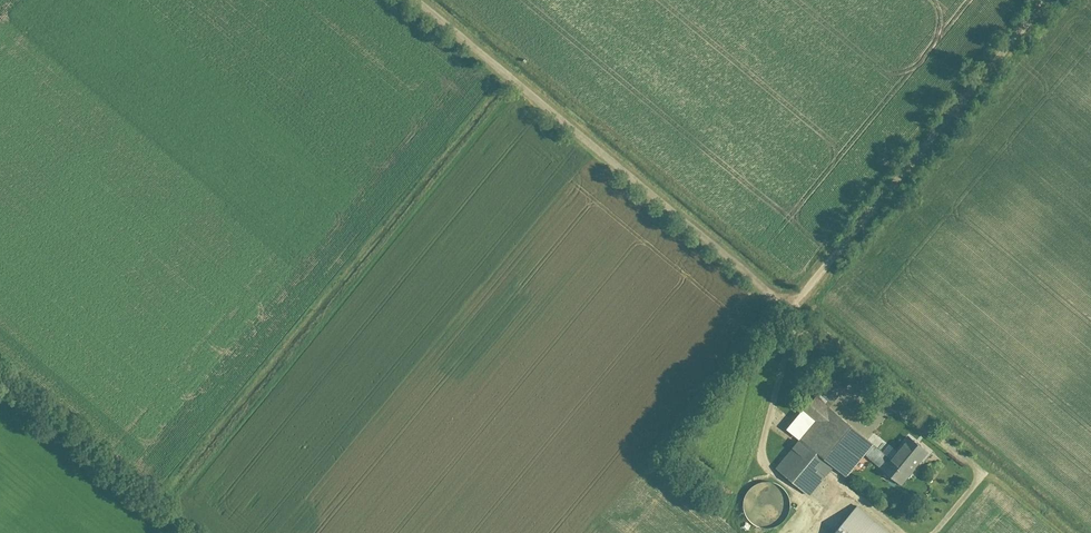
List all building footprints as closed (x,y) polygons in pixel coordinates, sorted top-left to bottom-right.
[(893,460),(831,408),(845,391),(832,381),(803,415),(815,425),(776,471),(811,502),(836,472),(848,482),(867,460),(902,490),(931,455),(912,439),(893,460)] [(779,512),(780,508),(779,503),(778,500),(776,496),(774,493),(771,491),(767,489),(762,488),(759,487),(754,488),(751,489),(747,491),(745,494),(742,497),(741,500),(739,504),(739,509),(740,513),(741,517),(743,520),(746,523),(749,525),(753,527),(757,528),(761,528),(764,528),(768,526),(772,524),(774,522),(777,519),(778,516),(779,512)] [(834,532),(891,532),(860,504),(834,532)]
